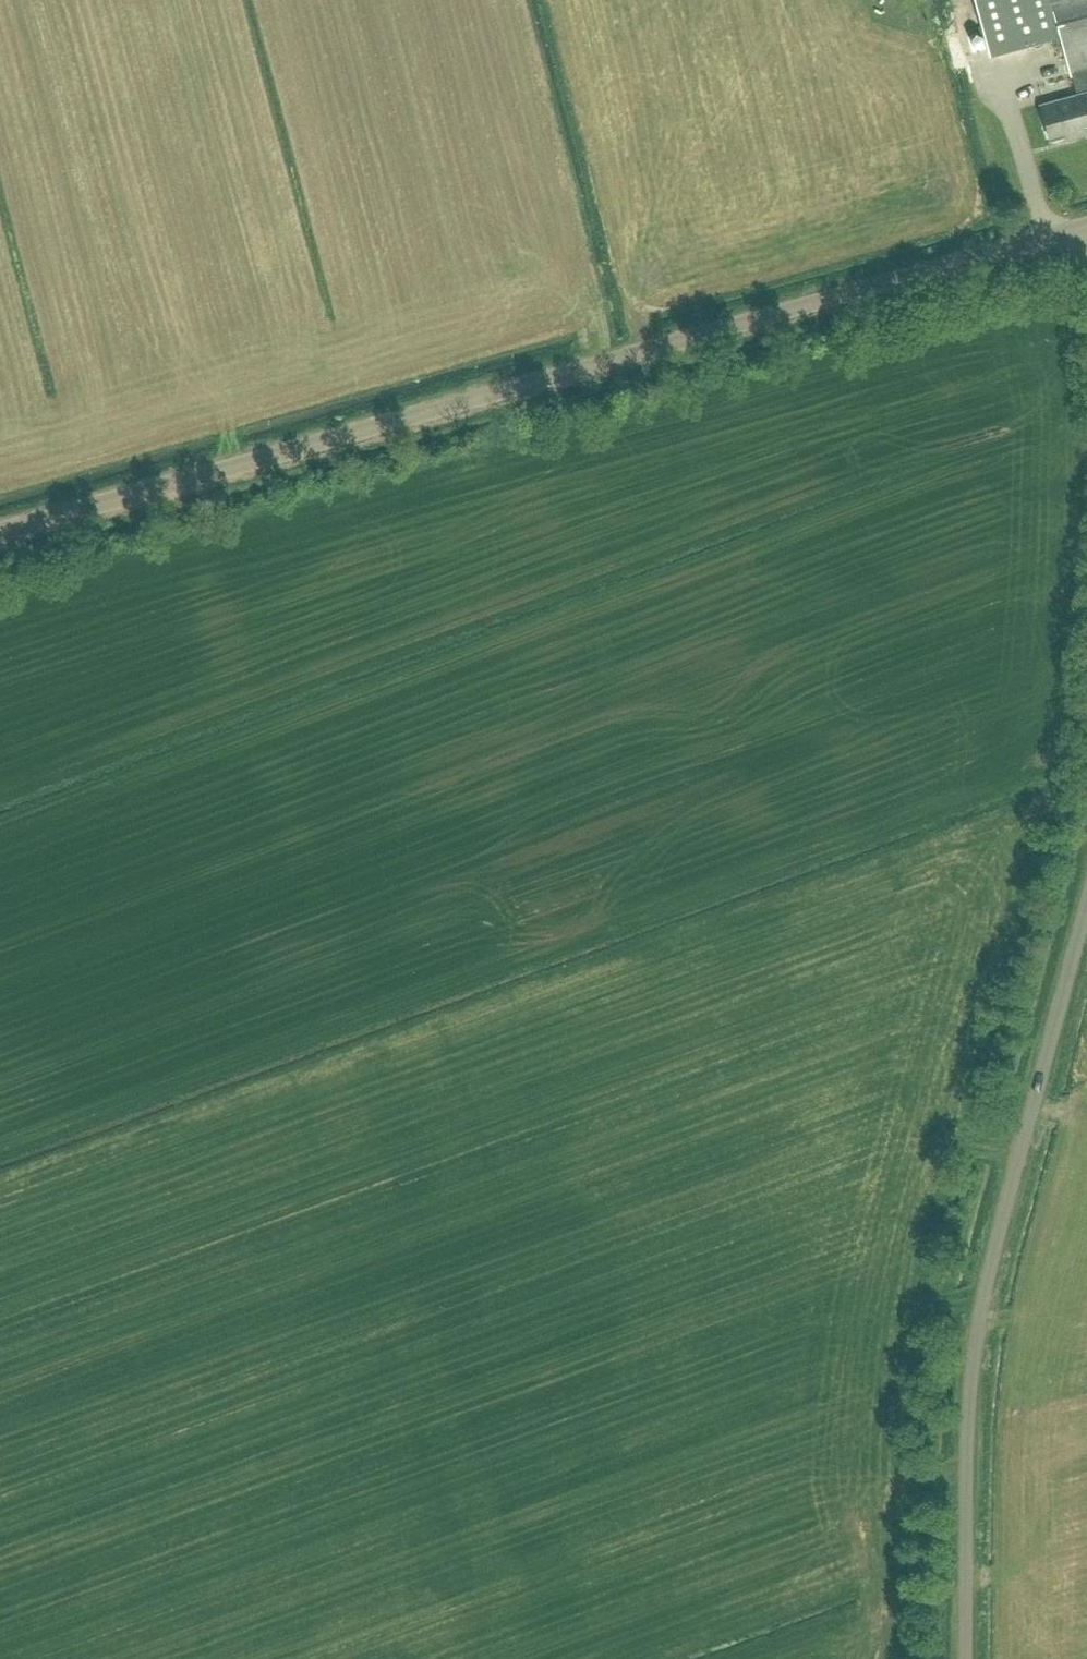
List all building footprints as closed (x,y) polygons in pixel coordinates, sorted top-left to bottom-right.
[(991,58),(1061,39),(1071,77),(1072,77),(1078,97),(1041,107),(1051,142),(1075,136),(1075,138),(1086,134),(1086,0),(975,0),(991,58)]
